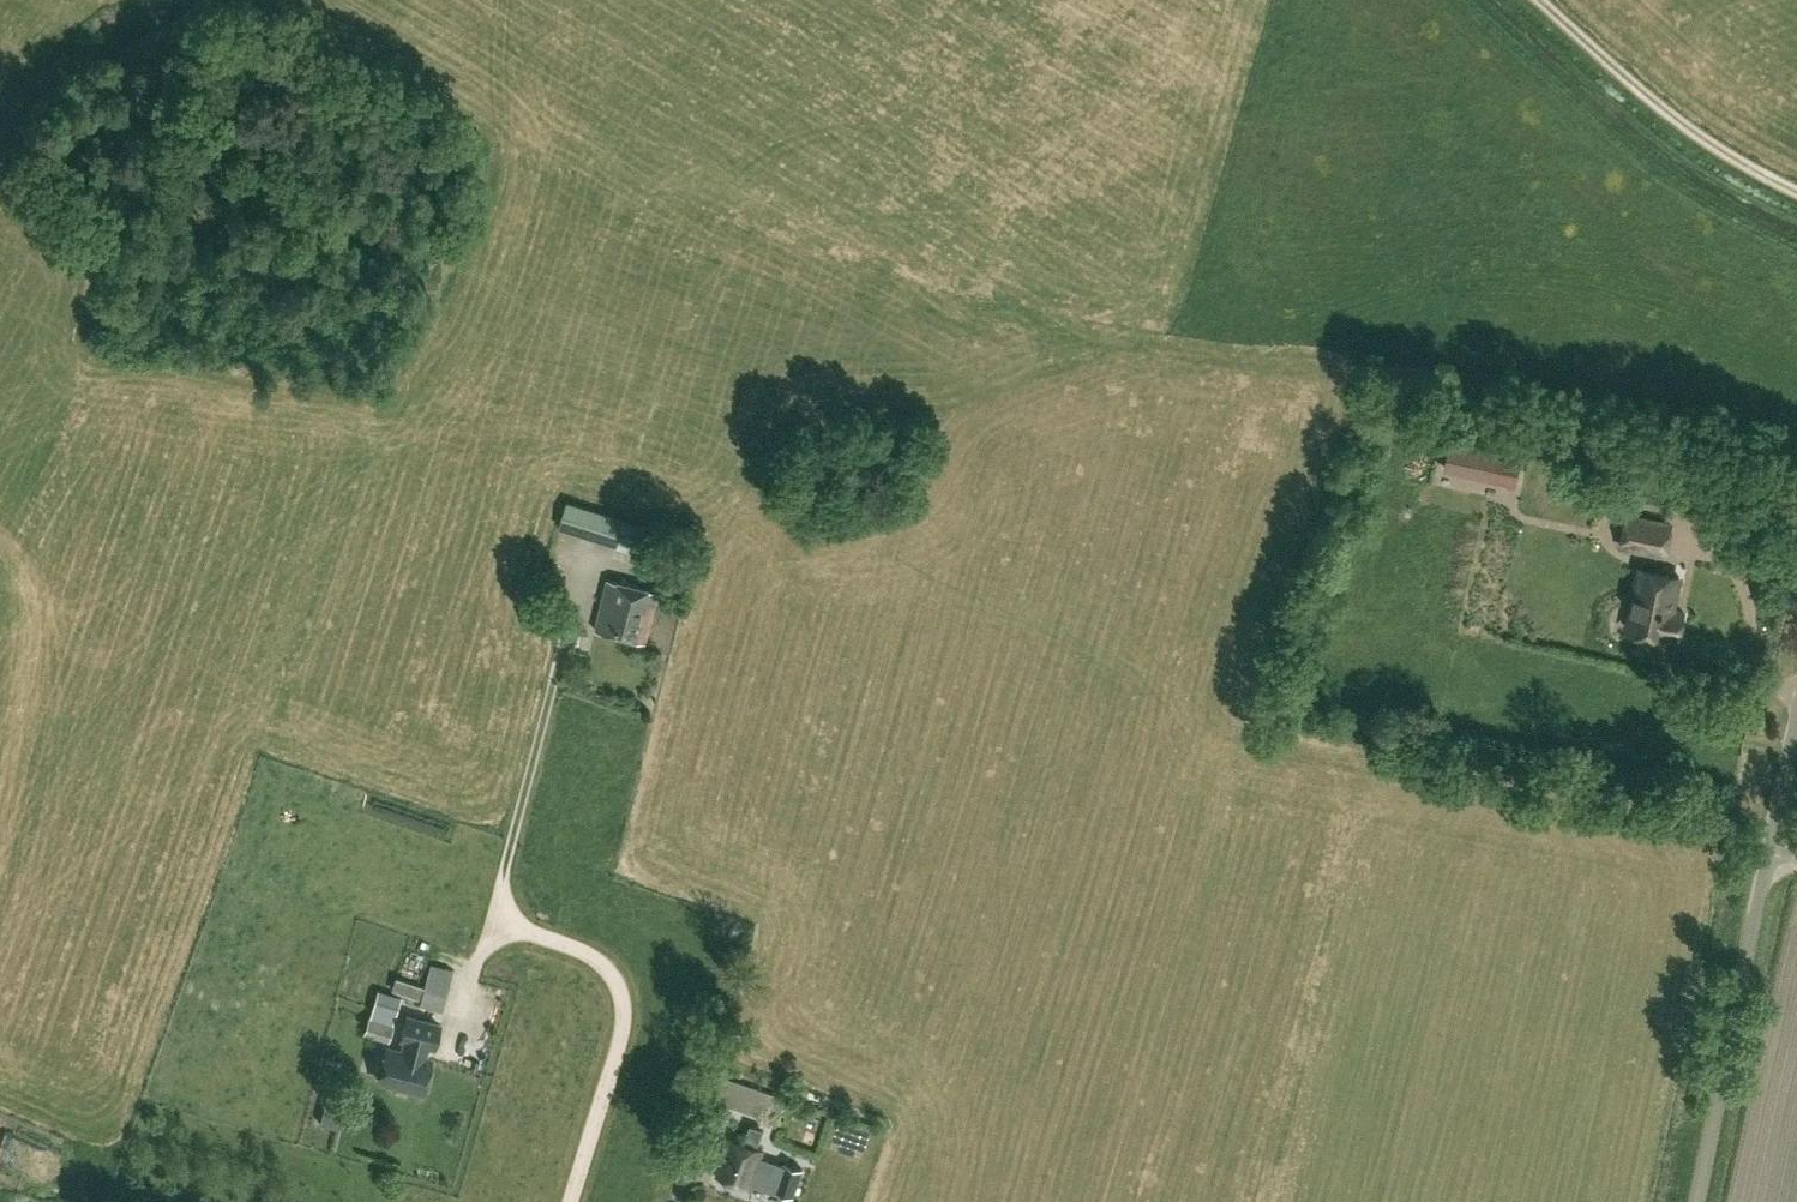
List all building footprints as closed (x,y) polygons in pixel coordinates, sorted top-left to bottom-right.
[(1509,483),(1513,461),(1445,447),(1440,470),(1509,483)] [(660,530),(569,502),(561,529),(652,556),(660,530)] [(1627,514),(1620,550),(1669,559),(1676,522),(1627,514)] [(1641,572),(1629,633),(1669,641),(1669,638),(1680,641),(1685,615),(1674,613),(1681,580),(1641,572)] [(647,643),(656,605),(659,591),(609,579),(597,631),(647,643)] [(441,1011),(445,995),(422,989),(418,1005),(441,1011)] [(376,990),(364,1034),(389,1041),(401,997),(376,990)] [(435,1044),(439,1023),(412,1017),(411,1017),(406,1016),(401,1037),(406,1038),(426,1042),(435,1044)] [(425,1090),(432,1057),(424,1055),(426,1042),(406,1038),(403,1051),(387,1047),(380,1080),(425,1090)] [(733,1139),(720,1176),(752,1187),(765,1150),(733,1139)] [(807,1170),(785,1162),(775,1190),(797,1198),(807,1170)]
